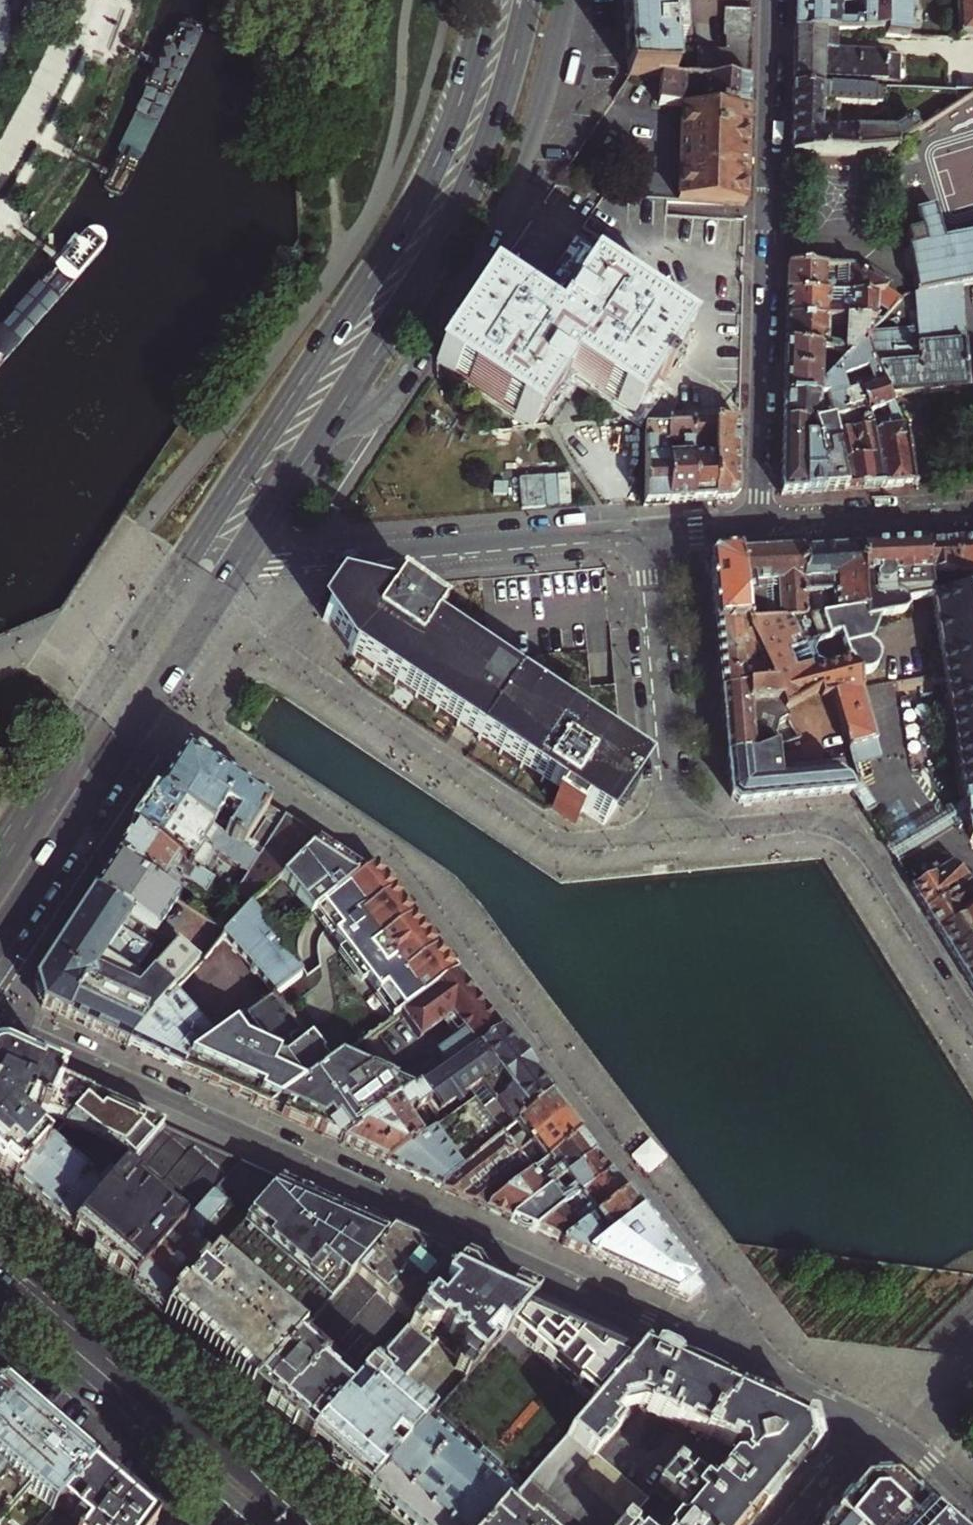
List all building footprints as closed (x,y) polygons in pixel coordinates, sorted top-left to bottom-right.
[(672,79),(670,50),(678,50),(677,23),(669,23),(668,0),(624,0),(627,47),(629,78),(658,79),(672,79)] [(888,34),(888,36),(916,38),(917,0),(889,0),(889,6),(795,5),(795,15),(795,32),(837,33),(888,34)] [(960,38),(972,37),(972,0),(957,0),(960,38)] [(724,9),(723,24),(752,24),(752,10),(724,9)] [(723,33),(726,38),(751,38),(752,24),(723,24),(723,33)] [(837,33),(795,32),(794,50),(793,79),(822,80),(900,84),(901,55),(837,52),(837,33)] [(726,38),(726,51),(751,52),(751,38),(726,38)] [(697,51),(696,80),(711,80),(711,51),(697,51)] [(726,51),(711,51),(711,80),(725,80),(725,65),(726,51)] [(751,52),(726,51),(725,65),(750,66),(751,52)] [(750,66),(725,65),(725,80),(750,81),(750,66)] [(659,106),(682,107),(749,110),(750,95),(750,81),(725,80),(711,80),(696,80),(672,79),(658,79),(659,106)] [(822,80),(793,79),(793,82),(793,87),(821,88),(822,84),(822,80)] [(792,116),(791,155),(859,155),(860,151),(904,149),(905,144),(912,139),(911,131),(913,129),(913,127),(913,125),(911,124),(909,124),(908,124),(906,125),(905,127),(906,129),(905,131),(896,133),(859,132),(857,133),(856,133),(856,107),(876,107),(876,90),(826,88),(821,88),(793,87),(792,116)] [(682,107),(678,201),(746,205),(747,168),(749,110),(682,107)] [(887,397),(967,390),(961,285),(972,283),(972,235),(947,240),(938,207),(918,211),(925,243),(908,246),(915,291),(917,291),(919,328),(872,330),(865,338),(872,358),(887,397)] [(520,238),(512,251),(517,254),(525,241),(520,238)] [(637,414),(689,334),(593,270),(602,256),(576,240),(530,310),(490,284),(472,310),(458,331),(437,363),(443,367),(534,427),(570,370),(637,414)] [(787,275),(787,292),(836,293),(845,293),(903,294),(856,269),(855,267),(827,267),(787,267),(787,275)] [(841,319),(877,319),(878,307),(891,307),(903,294),(845,293),(845,297),(850,297),(850,305),(847,305),(844,307),(842,309),(842,312),(836,312),(836,293),(787,292),(786,303),(786,319),(829,319),(841,319)] [(786,332),(785,344),(827,345),(848,345),(859,345),(865,338),(881,319),(841,319),(844,324),(847,325),(847,334),(844,336),(842,340),(829,340),(829,319),(786,319),(786,332)] [(871,432),(881,488),(900,486),(913,485),(903,441),(887,397),(872,358),(865,338),(859,345),(852,353),(827,383),(829,397),(846,394),(845,387),(841,371),(868,367),(873,383),(856,385),(863,404),(866,416),(871,414),(872,411),(872,409),(884,407),(888,418),(884,420),(888,431),(871,432)] [(822,397),(829,397),(827,383),(852,353),(849,350),(848,345),(827,370),(822,370),(823,345),(785,344),(784,366),(784,396),(822,397)] [(851,424),(853,432),(863,489),(872,489),(881,488),(871,432),(866,416),(863,404),(856,385),(845,387),(846,394),(849,411),(855,410),(854,406),(857,405),(861,422),(851,424)] [(850,415),(849,411),(846,394),(829,397),(833,422),(839,420),(838,417),(850,415)] [(815,425),(834,425),(833,422),(829,397),(822,397),(784,396),(783,410),(783,425),(815,425)] [(694,422),(694,425),(692,503),(710,501),(727,500),(732,500),(738,493),(740,422),(694,422)] [(670,426),(668,505),(683,504),(692,503),(694,425),(670,426)] [(799,495),(805,494),(806,453),(806,442),(817,441),(815,425),(783,425),(782,456),(781,489),(786,496),(799,495)] [(815,425),(817,441),(818,452),(822,493),(836,492),(845,491),(835,435),(834,425),(815,425)] [(646,500),(646,507),(658,506),(668,505),(670,426),(646,427),(646,500)] [(853,432),(835,435),(845,491),(856,490),(863,489),(853,432)] [(822,493),(818,452),(806,453),(805,494),(812,494),(822,493)] [(959,542),(961,573),(972,572),(972,541),(959,542)] [(944,543),(926,544),(930,575),(961,573),(959,542),(944,543)] [(910,545),(915,604),(934,600),(930,575),(926,544),(918,544),(910,545)] [(864,547),(867,612),(868,622),(876,621),(904,616),(909,612),(908,605),(915,604),(910,545),(887,546),(864,547)] [(803,551),(806,594),(835,593),(837,615),(867,612),(864,547),(834,549),(803,551)] [(741,555),(748,624),(808,618),(806,594),(803,551),(774,553),(741,555)] [(742,634),(749,632),(748,624),(741,555),(729,556),(727,556),(716,556),(711,561),(717,628),(741,625),(742,634)] [(961,573),(930,575),(934,600),(972,841),(972,572),(961,573)] [(441,620),(397,590),(387,607),(348,598),(342,594),(334,606),(326,618),(332,623),(354,655),(562,796),(556,805),(554,804),(553,807),(577,823),(577,819),(584,810),(605,824),(638,776),(624,766),(617,761),(621,756),(598,740),(594,746),(430,636),(441,620)] [(774,686),(782,704),(826,692),(828,699),(839,696),(867,690),(863,669),(866,668),(870,667),(872,665),(874,663),(877,659),(878,655),(877,651),(876,648),(873,644),(871,643),(869,641),(867,641),(876,621),(868,622),(867,612),(837,615),(837,616),(838,632),(846,655),(825,663),(816,659),(812,650),(818,639),(837,632),(837,615),(835,593),(806,594),(808,618),(748,624),(749,632),(774,686)] [(723,693),(774,686),(749,632),(742,634),(741,625),(717,628),(720,660),(723,693)] [(725,724),(728,756),(753,754),(763,750),(762,733),(752,734),(749,704),(768,702),(781,737),(777,738),(779,744),(799,736),(782,704),(774,686),(723,693),(725,724)] [(867,690),(839,696),(857,767),(885,760),(868,690),(867,690)] [(753,754),(728,756),(732,797),(740,803),(826,795),(853,792),(839,770),(778,776),(775,746),(763,750),(753,754)] [(240,851),(268,810),(185,754),(171,775),(159,795),(212,831),(218,823),(232,832),(226,841),(240,851)] [(865,787),(854,792),(867,814),(878,808),(865,787)] [(188,868),(197,874),(200,872),(202,870),(204,867),(206,865),(208,863),(209,861),(210,859),(211,857),(212,855),(246,878),(256,862),(240,851),(226,841),(212,831),(159,795),(145,815),(134,832),(188,868)] [(256,862),(285,821),(275,815),(268,810),(240,851),(256,862)] [(256,862),(246,878),(232,898),(226,906),(242,917),(248,910),(279,881),(318,843),(307,836),(285,821),(256,862)] [(125,846),(116,860),(172,896),(183,880),(212,899),(210,902),(218,908),(209,920),(228,933),(242,917),(226,906),(232,898),(197,874),(188,868),(134,832),(125,846)] [(365,875),(318,843),(279,881),(313,917),(365,875)] [(94,893),(132,918),(157,934),(178,900),(172,896),(116,860),(104,878),(94,893)] [(927,911),(972,884),(972,883),(954,866),(914,890),(922,902),(927,911)] [(375,867),(365,875),(313,917),(329,937),(323,942),(332,953),(326,957),(330,961),(404,905),(388,884),(375,867)] [(941,933),(972,914),(972,884),(927,911),(935,923),(941,933)] [(83,1026),(128,1047),(171,997),(201,963),(179,945),(145,984),(119,966),(121,963),(108,954),(132,918),(94,893),(65,938),(35,983),(43,1008),(83,1026)] [(424,930),(404,905),(330,961),(350,988),(355,984),(366,997),(372,992),(393,1022),(458,975),(451,966),(424,930)] [(303,981),(248,910),(242,917),(228,933),(221,940),(277,1001),(303,981)] [(972,984),(972,914),(941,933),(947,943),(968,977),(972,984)] [(458,975),(393,1022),(412,1048),(445,1024),(453,1036),(452,1036),(456,1041),(435,1056),(447,1072),(502,1032),(480,1004),(458,975)] [(176,1069),(184,1073),(188,1062),(217,1043),(171,997),(128,1047),(149,1057),(176,1069)] [(303,1039),(275,1002),(217,1043),(188,1062),(184,1073),(216,1087),(269,1112),(327,1070),(319,1059),(322,1057),(312,1044),(303,1039)] [(418,1092),(429,1107),(437,1118),(450,1109),(453,1113),(462,1107),(459,1103),(473,1092),(488,1111),(533,1073),(517,1052),(502,1032),(418,1092)] [(92,1097),(93,1096),(27,1066),(17,1061),(7,1057),(0,1059),(0,1176),(13,1187),(47,1148),(17,1123),(25,1107),(67,1126),(92,1097)] [(337,1063),(327,1070),(269,1112),(310,1131),(332,1141),(343,1146),(411,1097),(337,1063)] [(543,1085),(533,1073),(488,1111),(496,1122),(504,1116),(514,1129),(517,1126),(551,1096),(543,1085)] [(411,1097),(343,1146),(364,1155),(388,1166),(431,1136),(416,1116),(429,1107),(418,1092),(411,1097)] [(558,1105),(551,1096),(517,1126),(524,1134),(509,1146),(517,1156),(565,1115),(558,1105)] [(138,1161),(166,1129),(155,1125),(152,1124),(150,1124),(148,1125),(147,1125),(145,1127),(132,1116),(128,1119),(121,1114),(115,1109),(112,1113),(92,1097),(67,1126),(74,1133),(76,1134),(77,1134),(78,1134),(81,1134),(83,1133),(85,1133),(86,1131),(102,1144),(106,1140),(120,1153),(124,1148),(138,1161)] [(443,1191),(502,1139),(475,1105),(443,1127),(431,1136),(388,1166),(403,1173),(417,1179),(434,1187),(443,1191)] [(572,1124),(565,1115),(517,1156),(532,1175),(581,1135),(572,1124)] [(122,1179),(115,1187),(70,1237),(97,1260),(130,1289),(178,1236),(183,1230),(130,1184),(128,1183),(141,1168),(146,1173),(148,1170),(174,1192),(178,1189),(201,1209),(241,1164),(166,1129),(138,1161),(122,1179)] [(532,1175),(488,1212),(511,1223),(512,1220),(513,1220),(596,1155),(589,1146),(581,1135),(532,1175)] [(503,1138),(502,1139),(443,1191),(465,1202),(488,1212),(532,1175),(517,1156),(509,1146),(503,1138)] [(50,1145),(47,1148),(13,1187),(30,1202),(50,1220),(88,1177),(50,1145)] [(512,1220),(511,1223),(525,1230),(536,1235),(540,1232),(611,1175),(603,1165),(596,1155),(513,1220),(512,1220)] [(280,1182),(241,1164),(201,1209),(183,1230),(178,1236),(130,1289),(145,1302),(161,1316),(209,1263),(189,1246),(235,1194),(254,1211),(280,1182)] [(98,1165),(88,1177),(50,1220),(59,1228),(70,1237),(115,1187),(106,1180),(110,1175),(98,1165)] [(611,1175),(540,1232),(553,1238),(565,1244),(597,1220),(627,1196),(619,1185),(611,1175)] [(280,1182),(254,1211),(244,1223),(209,1263),(161,1316),(184,1336),(222,1370),(251,1394),(298,1340),(308,1329),(334,1298),(355,1275),(391,1233),(333,1206),(280,1182)] [(634,1205),(627,1196),(597,1220),(565,1244),(563,1246),(576,1252),(588,1258),(612,1240),(642,1215),(634,1205)] [(702,1292),(642,1215),(612,1240),(588,1258),(636,1280),(687,1303),(702,1292)] [(463,1266),(391,1233),(355,1275),(334,1298),(308,1329),(298,1340),(251,1394),(284,1424),(307,1443),(367,1376),(332,1346),(378,1294),(413,1324),(463,1266)] [(503,1284),(463,1266),(413,1324),(367,1376),(307,1443),(333,1466),(366,1494),(431,1420),(416,1407),(413,1410),(394,1394),(439,1342),(462,1361),(456,1369),(468,1379),(508,1332),(537,1299),(503,1284)] [(549,1305),(537,1299),(508,1332),(595,1407),(645,1349),(631,1342),(606,1331),(568,1313),(549,1305)] [(645,1349),(595,1407),(576,1429),(571,1435),(595,1456),(574,1480),(625,1524),(646,1500),(596,1456),(639,1407),(688,1429),(688,1427),(704,1434),(740,1392),(720,1383),(697,1372),(658,1355),(645,1349)] [(49,1521),(60,1509),(94,1467),(36,1416),(3,1388),(0,1392),(0,1524),(46,1524),(49,1521)] [(441,1402),(444,1405),(454,1394),(450,1391),(441,1402)] [(783,1488),(815,1449),(809,1424),(740,1392),(704,1434),(735,1448),(737,1442),(745,1446),(747,1456),(742,1463),(733,1463),(709,1492),(676,1466),(654,1491),(667,1502),(672,1496),(688,1509),(675,1524),(752,1524),(783,1488)] [(431,1420),(366,1494),(401,1524),(492,1524),(501,1515),(531,1481),(571,1435),(576,1429),(546,1403),(543,1408),(538,1406),(535,1405),(532,1406),(528,1408),(525,1411),(486,1455),(437,1413),(431,1420)] [(531,1481),(582,1524),(625,1524),(574,1480),(595,1456),(571,1435),(531,1481)] [(94,1467),(60,1509),(79,1524),(150,1524),(149,1515),(124,1493),(94,1467)] [(926,1510),(896,1481),(895,1480),(865,1482),(829,1524),(912,1524),(926,1510)] [(926,1510),(912,1524),(941,1524),(926,1510)] [(492,1524),(520,1524),(515,1521),(512,1524),(501,1515),(492,1524)]
